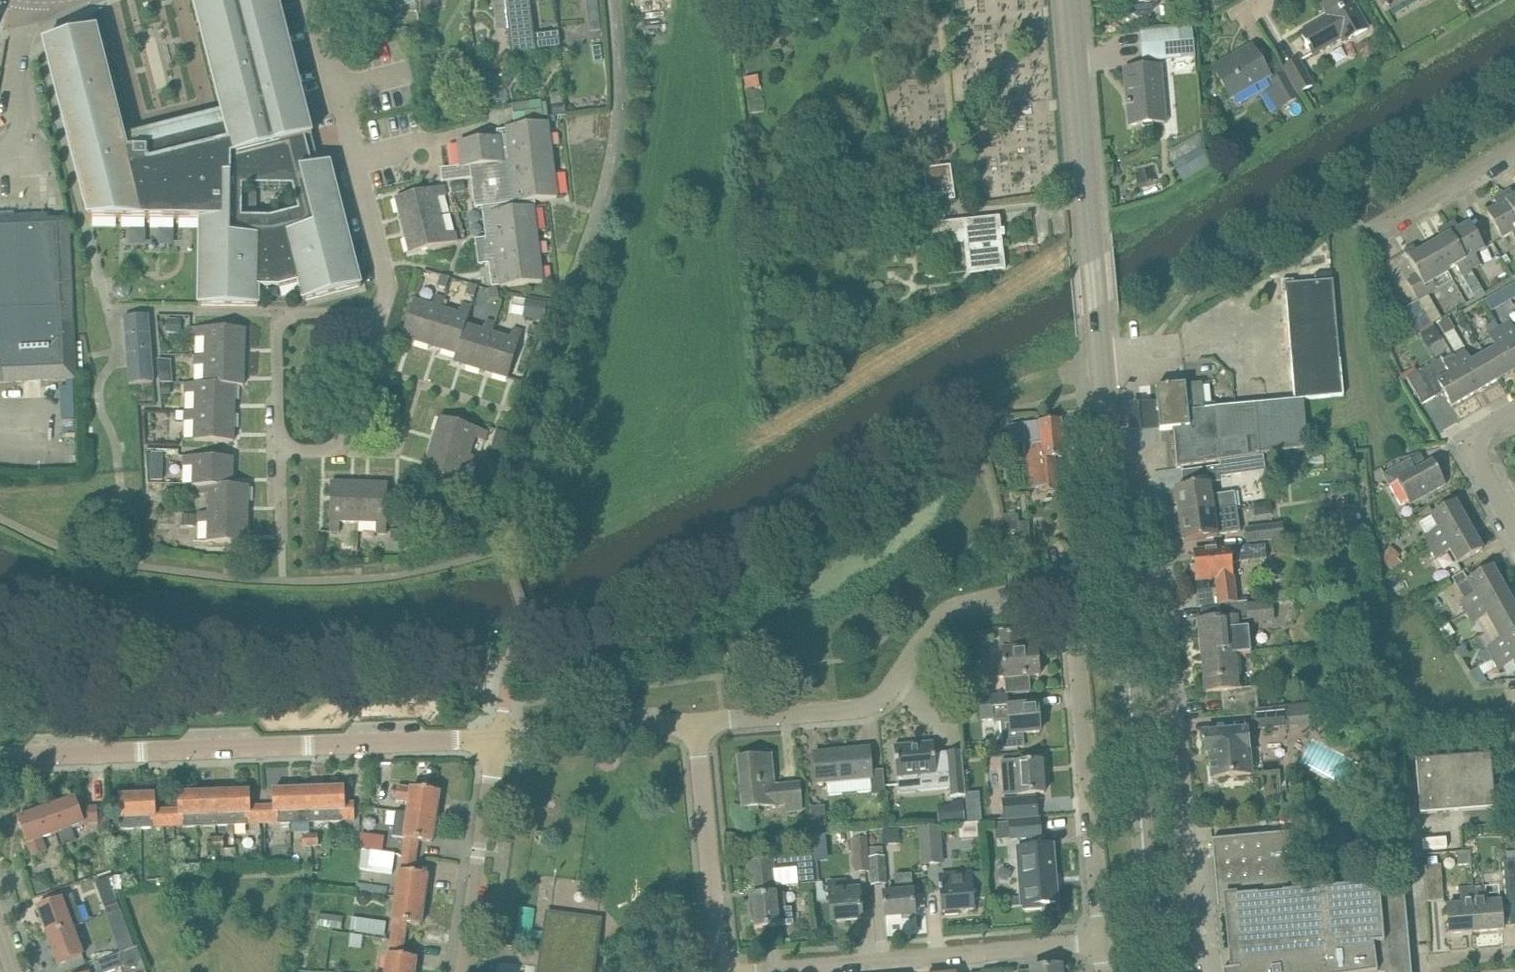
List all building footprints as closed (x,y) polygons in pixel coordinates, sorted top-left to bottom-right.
[(44,42),(89,218),(200,220),(199,307),(259,307),(259,288),(279,288),(299,283),(304,302),(361,287),(330,163),(319,166),(316,155),(318,155),(317,153),(316,154),(313,142),(314,142),(314,140),(313,141),(312,137),(278,0),(193,0),(199,21),(207,19),(209,30),(208,30),(234,132),(217,137),(241,187),(295,188),(301,212),(271,219),(240,218),(241,187),(217,137),(215,129),(128,152),(96,29),(44,42)] [(423,13),(438,11),(437,0),(421,0),(423,13)] [(494,16),(507,14),(505,0),(492,0),(494,16)] [(536,52),(530,0),(520,0),(506,2),(513,54),(536,52)] [(1159,1),(1159,0),(1124,0),(1124,4),(1127,4),(1128,9),(1138,18),(1148,17),(1157,7),(1156,2),(1159,1)] [(1307,49),(1311,55),(1340,39),(1343,43),(1368,29),(1351,0),(1333,0),(1322,6),(1325,11),(1327,10),(1331,16),(1301,33),(1307,44),(1305,45),(1307,49)] [(1387,12),(1408,0),(1380,0),(1387,12)] [(1192,29),(1142,34),(1145,62),(1195,57),(1192,29)] [(415,32),(404,33),(405,44),(417,43),(415,32)] [(1216,72),(1226,89),(1232,101),(1270,79),(1251,46),(1238,54),(1240,58),(1216,72)] [(1299,94),(1313,86),(1299,62),(1285,70),(1299,94)] [(1130,125),(1150,124),(1164,123),(1159,67),(1125,70),(1128,103),(1126,104),(1126,107),(1128,106),(1130,125)] [(1285,106),(1297,99),(1284,76),(1272,84),(1285,106)] [(563,106),(552,107),(552,115),(565,114),(565,106),(563,106)] [(475,239),(477,252),(478,265),(489,264),(492,287),(501,286),(501,287),(542,282),(533,207),(529,208),(528,202),(557,198),(548,123),(507,128),(507,129),(497,131),(498,138),(458,143),(461,167),(454,168),(455,179),(441,181),(441,182),(471,178),(475,208),(482,207),(486,238),(475,239)] [(1218,141),(1210,148),(1217,158),(1226,151),(1218,141)] [(1199,152),(1172,169),(1183,186),(1210,170),(1199,152)] [(950,167),(925,170),(928,196),(954,192),(950,167)] [(463,182),(451,184),(452,192),(464,190),(463,182)] [(402,226),(439,217),(435,200),(446,197),(444,186),(395,198),(402,226)] [(1514,197),(1511,190),(1502,195),(1514,218),(1514,196),(1514,197)] [(1502,195),(1494,200),(1498,207),(1487,213),(1502,240),(1512,234),(1514,238),(1514,218),(1502,195)] [(76,379),(69,219),(49,220),(48,215),(15,216),(15,222),(0,222),(0,383),(76,379)] [(444,235),(439,217),(402,226),(409,254),(457,242),(454,232),(444,235)] [(920,225),(922,240),(922,248),(964,243),(968,274),(1005,269),(1000,217),(920,225)] [(1455,222),(1446,227),(1472,271),(1480,266),(1475,256),(1485,250),(1480,240),(1470,223),(1459,229),(1455,222)] [(1431,245),(1448,274),(1449,274),(1448,272),(1457,267),(1462,276),(1472,271),(1446,227),(1438,232),(1442,239),(1431,245)] [(1418,275),(1428,293),(1436,288),(1433,283),(1448,274),(1431,245),(1418,253),(1414,246),(1404,252),(1418,275)] [(1295,400),(1257,404),(1262,455),(1307,449),(1303,400),(1343,400),(1335,300),(1333,280),(1332,280),(1331,272),(1315,274),(1315,282),(1293,284),(1293,280),(1281,281),(1282,294),(1286,294),(1295,400)] [(441,275),(437,286),(446,289),(449,278),(441,275)] [(1428,293),(1418,275),(1407,281),(1417,299),(1428,293)] [(469,284),(466,295),(474,298),(478,286),(469,284)] [(1514,303),(1514,286),(1504,292),(1511,305),(1514,303)] [(497,288),(489,289),(490,300),(498,299),(497,288)] [(1494,294),(1485,300),(1491,310),(1500,305),(1494,294)] [(429,346),(444,298),(435,296),(432,306),(414,300),(402,338),(429,346)] [(445,299),(444,298),(429,346),(456,354),(456,355),(471,307),(462,305),(459,314),(442,309),(445,299)] [(529,302),(526,320),(543,322),(546,305),(529,302)] [(456,355),(456,354),(454,362),(481,371),(493,333),(496,323),(487,321),(484,330),(467,325),(472,308),(471,307),(456,355)] [(148,315),(124,317),(129,385),(153,383),(148,315)] [(177,332),(178,320),(167,320),(167,332),(177,332)] [(1438,328),(1443,336),(1455,330),(1449,321),(1438,328)] [(1496,321),(1485,327),(1490,335),(1500,329),(1496,321)] [(496,323),(493,333),(481,371),(508,379),(523,331),(512,328),(509,338),(493,333),(496,323)] [(1514,355),(1514,331),(1510,323),(1500,329),(1514,355)] [(204,356),(245,357),(245,329),(195,327),(195,338),(204,339),(204,356)] [(530,328),(527,337),(535,340),(537,330),(530,328)] [(1485,356),(1498,380),(1514,370),(1514,355),(1500,329),(1490,335),(1489,336),(1497,349),(1485,356)] [(1498,380),(1485,356),(1472,364),(1464,350),(1454,356),(1475,393),(1498,380)] [(245,357),(204,356),(204,357),(194,357),(194,367),(204,367),(203,384),(235,385),(244,386),(245,357)] [(1475,393),(1454,356),(1444,362),(1442,360),(1408,380),(1422,405),(1436,397),(1435,397),(1443,392),(1451,407),(1475,393)] [(170,361),(157,360),(157,368),(171,369),(170,361)] [(1158,408),(1158,413),(1216,408),(1215,402),(1212,403),(1204,404),(1202,383),(1186,384),(1160,387),(1156,387),(1157,395),(1158,408)] [(235,385),(203,384),(203,385),(184,384),(184,395),(194,395),(194,412),(235,413),(235,385)] [(170,387),(161,387),(161,396),(170,396),(170,387)] [(1160,430),(1173,429),(1217,425),(1221,462),(1260,456),(1260,455),(1262,455),(1257,404),(1216,408),(1158,413),(1160,430)] [(235,413),(194,412),(184,412),(183,422),(193,423),(193,440),(234,441),(235,413)] [(470,456),(470,455),(475,438),(485,441),(488,431),(440,417),(432,444),(470,456)] [(1038,458),(1041,492),(1057,491),(1054,457),(1065,456),(1061,419),(1039,422),(1042,458),(1038,458)] [(1217,425),(1173,429),(1177,468),(1221,462),(1217,425)] [(470,456),(432,444),(423,471),(461,483),(467,465),(477,468),(480,458),(470,455),(470,456)] [(489,452),(487,459),(498,462),(500,455),(490,452),(489,452)] [(232,486),(232,485),(233,457),(182,456),(181,468),(191,468),(191,485),(232,486)] [(1408,505),(1428,494),(1446,485),(1433,462),(1409,475),(1403,464),(1386,474),(1392,486),(1397,484),(1408,505)] [(151,471),(151,483),(161,483),(162,471),(151,471)] [(358,523),(359,483),(331,482),(330,532),(340,532),(340,522),(358,523)] [(388,484),(359,483),(358,523),(377,523),(376,533),(387,534),(388,484)] [(484,484),(481,494),(489,496),(492,487),(484,484)] [(1180,517),(1236,508),(1234,494),(1211,498),(1209,484),(1176,488),(1180,517)] [(232,486),(191,485),(191,486),(192,486),(196,486),(196,496),(207,496),(206,513),(248,515),(249,486),(232,485),(232,486)] [(191,486),(180,486),(180,496),(192,496),(192,486),(191,486)] [(1429,548),(1469,526),(1455,502),(1430,517),(1438,531),(1424,539),(1429,548)] [(1236,508),(1180,517),(1184,542),(1217,537),(1215,525),(1238,521),(1236,508)] [(195,512),(183,512),(183,527),(195,527),(195,512)] [(248,515),(206,513),(206,514),(198,514),(198,522),(208,523),(207,542),(247,543),(248,515)] [(1018,515),(1004,515),(1009,538),(1029,537),(1029,521),(1018,522),(1018,515)] [(1243,525),(1244,542),(1282,537),(1281,521),(1243,525)] [(1482,550),(1469,526),(1429,548),(1437,561),(1450,553),(1456,565),(1482,550)] [(388,549),(397,550),(400,550),(400,541),(399,541),(399,535),(389,534),(389,541),(388,541),(388,549)] [(1019,541),(1019,552),(1031,552),(1030,540),(1019,541)] [(345,553),(357,553),(358,543),(346,543),(345,553)] [(1265,544),(1213,550),(1193,553),(1196,580),(1216,578),(1218,604),(1199,606),(1197,606),(1198,608),(1199,608),(1199,607),(1219,605),(1237,603),(1232,563),(1267,559),(1265,544)] [(1466,613),(1505,591),(1492,567),(1466,582),(1474,596),(1461,604),(1466,613)] [(1505,591),(1466,613),(1473,625),(1486,617),(1493,629),(1514,616),(1514,607),(1505,591)] [(1246,603),(1248,622),(1273,620),(1271,601),(1246,603)] [(1493,629),(1501,642),(1488,649),(1494,659),(1514,647),(1514,616),(1493,629)] [(1203,659),(1232,656),(1230,632),(1236,632),(1235,618),(1200,621),(1200,622),(1205,622),(1205,631),(1201,632),(1203,659)] [(1003,663),(996,663),(998,677),(1004,676),(1005,679),(1006,694),(1016,693),(1030,692),(1029,677),(1039,676),(1039,672),(1041,672),(1041,662),(1038,662),(1037,648),(1019,649),(1018,632),(1001,633),(1003,663)] [(1494,659),(1500,670),(1514,662),(1514,664),(1514,647),(1494,659)] [(1234,678),(1232,656),(1203,659),(1205,682),(1210,682),(1211,691),(1206,692),(1206,693),(1222,692),(1224,712),(1251,710),(1259,709),(1257,687),(1241,689),(1240,677),(1234,678)] [(1479,668),(1471,672),(1477,684),(1488,682),(1484,676),(1479,668)] [(988,696),(979,697),(981,720),(1001,718),(1003,748),(1024,747),(1023,734),(1040,732),(1039,728),(1042,726),(1041,718),(1039,717),(1038,704),(1009,706),(1008,695),(988,696)] [(1286,707),(1259,709),(1251,710),(1252,730),(1288,727),(1286,707)] [(1211,779),(1231,777),(1251,775),(1247,729),(1223,731),(1203,733),(1205,755),(1212,754),(1212,759),(1209,759),(1211,779)] [(948,774),(950,797),(965,796),(961,751),(935,754),(934,742),(894,745),(898,793),(899,793),(899,792),(916,790),(915,777),(948,774)] [(885,795),(885,790),(883,770),(871,771),(869,747),(814,752),(817,785),(871,780),(872,796),(885,795)] [(1496,808),(1491,754),(1416,760),(1420,814),(1496,808)] [(743,809),(763,807),(787,805),(788,813),(801,811),(799,785),(773,788),(770,756),(739,759),(743,809)] [(1016,760),(1000,761),(1003,797),(1044,793),(1044,789),(1046,787),(1046,780),(1043,779),(1042,762),(1016,764),(1016,760)] [(271,781),(289,780),(289,766),(270,767),(271,781)] [(408,813),(436,817),(439,792),(411,788),(411,789),(397,787),(395,800),(409,802),(408,813)] [(328,822),(342,822),(355,821),(354,803),(345,803),(345,788),(327,789),(328,822)] [(327,789),(309,790),(310,823),(328,822),(327,789)] [(292,824),(291,790),(273,791),(273,806),(263,806),(263,825),(292,824)] [(309,790),(291,790),(292,824),(310,823),(309,790)] [(263,825),(263,806),(251,807),(250,792),(232,793),(234,826),(263,825)] [(215,827),(214,793),(196,794),(197,827),(215,827)] [(232,793),(214,793),(215,827),(234,826),(232,793)] [(179,809),(168,810),(169,828),(197,827),(196,794),(178,795),(179,809)] [(139,829),(152,829),(169,828),(168,810),(156,810),(156,795),(138,796),(139,829)] [(120,797),(120,820),(121,830),(139,829),(138,796),(120,797)] [(47,808),(56,834),(84,824),(98,823),(98,808),(79,808),(76,798),(47,808)] [(950,802),(953,823),(964,821),(962,801),(950,802)] [(1006,818),(1029,816),(1028,802),(1005,803),(1006,818)] [(824,805),(810,806),(812,825),(826,824),(824,805)] [(56,834),(47,808),(18,819),(27,844),(28,843),(32,856),(46,851),(42,839),(56,834)] [(108,832),(108,813),(99,813),(99,833),(108,832)] [(436,817),(408,813),(402,855),(416,857),(418,840),(432,842),(436,817)] [(1048,820),(1048,819),(1004,823),(1005,837),(1019,836),(1019,838),(1048,835),(1047,820),(1048,820)] [(939,826),(919,827),(922,864),(942,862),(939,826)] [(360,833),(360,849),(367,850),(369,834),(360,833)] [(1404,894),(1295,900),(1289,833),(1212,840),(1218,907),(1219,907),(1219,903),(1227,903),(1233,971),(1224,971),(1411,971),(1408,936),(1414,936),(1412,919),(1407,919),(1404,894)] [(274,835),(266,835),(266,845),(275,845),(274,835)] [(304,835),(302,835),(303,847),(311,847),(311,846),(310,835),(304,835)] [(311,835),(310,835),(311,846),(311,847),(319,846),(318,835),(311,835)] [(868,835),(853,836),(855,871),(870,870),(868,835)] [(208,839),(208,850),(216,850),(215,838),(208,839)] [(223,838),(215,838),(216,850),(224,849),(224,838),(223,838)] [(1051,845),(1031,847),(1018,848),(1022,906),(1056,903),(1055,886),(1050,886),(1049,874),(1054,874),(1051,845)] [(364,850),(361,869),(392,874),(395,854),(364,850)] [(402,855),(396,897),(424,900),(428,875),(414,873),(416,857),(402,855)] [(779,926),(787,925),(792,925),(790,907),(786,908),(784,894),(776,894),(774,872),(797,870),(798,885),(815,884),(813,855),(748,861),(749,875),(757,874),(759,896),(751,897),(754,929),(779,926)] [(871,856),(872,883),(886,883),(885,855),(871,856)] [(1503,861),(1506,902),(1514,902),(1514,860),(1503,861)] [(1441,865),(1425,866),(1427,902),(1443,901),(1441,865)] [(79,870),(74,871),(78,881),(87,877),(86,873),(79,870)] [(943,912),(973,910),(973,900),(984,899),(982,873),(940,877),(943,912)] [(897,894),(884,895),(884,897),(885,917),(915,914),(912,874),(895,876),(897,894)] [(146,878),(147,886),(164,885),(163,877),(146,878)] [(98,881),(103,902),(114,899),(109,878),(98,881)] [(39,879),(33,881),(37,893),(49,889),(47,883),(39,879)] [(862,919),(860,899),(860,898),(849,899),(847,883),(829,885),(832,922),(862,919)] [(1473,888),(1476,932),(1503,930),(1501,902),(1486,903),(1485,887),(1473,888)] [(1476,932),(1473,888),(1460,889),(1462,905),(1447,906),(1449,934),(1476,932)] [(48,938),(84,925),(73,894),(37,907),(48,938)] [(424,900),(396,897),(390,938),(404,940),(407,924),(421,926),(424,900)] [(116,900),(104,905),(108,914),(120,909),(116,900)] [(355,917),(354,929),(384,934),(386,921),(355,917)] [(550,917),(543,971),(590,971),(596,923),(550,917)] [(85,926),(84,925),(48,938),(58,965),(77,958),(83,956),(74,929),(85,926)] [(129,936),(116,941),(120,952),(133,947),(129,936)] [(386,971),(414,971),(416,958),(402,956),(404,940),(390,938),(386,971)] [(123,967),(118,953),(95,962),(98,971),(110,971),(123,967)]
